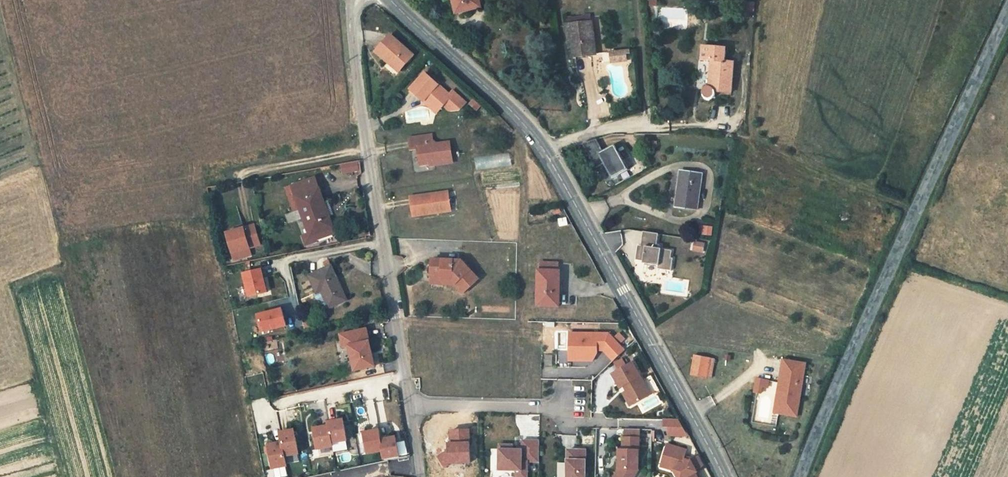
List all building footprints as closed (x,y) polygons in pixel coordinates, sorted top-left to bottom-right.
[(479,8),(478,0),(451,0),(453,13),(455,13),(456,13),(456,15),(469,13),(468,10),(479,8)] [(572,57),(596,55),(592,23),(571,26),(573,43),(570,43),(572,57)] [(383,59),(386,56),(400,67),(411,54),(388,33),(373,50),(383,59)] [(624,49),(609,51),(610,63),(625,62),(624,49)] [(727,52),(704,50),(703,62),(713,62),(711,89),(709,90),(707,91),(705,94),(705,96),(707,99),(709,101),(712,101),(714,100),(716,98),(717,96),(717,93),(732,94),(734,65),(726,64),(727,52)] [(397,71),(400,67),(386,56),(383,59),(397,71)] [(438,110),(442,105),(448,111),(457,110),(464,102),(451,91),(447,94),(421,71),(406,90),(422,103),(425,99),(438,110)] [(434,114),(438,110),(425,99),(422,103),(434,114)] [(430,146),(429,139),(407,142),(409,153),(415,152),(418,168),(433,166),(434,169),(450,167),(447,147),(435,148),(430,146)] [(596,140),(583,146),(594,170),(602,166),(607,177),(624,169),(612,144),(600,149),(596,140)] [(702,175),(678,173),(675,207),(698,209),(702,175)] [(311,240),(335,231),(318,181),(295,189),(311,240)] [(443,194),(406,199),(408,218),(446,213),(443,194)] [(250,226),(223,234),(229,251),(255,243),(250,226)] [(711,232),(704,231),(702,239),(710,240),(711,232)] [(655,237),(640,235),(638,249),(637,249),(636,253),(634,253),(632,263),(640,265),(639,267),(655,270),(654,272),(667,275),(669,262),(667,262),(669,254),(655,252),(656,249),(653,248),(655,237)] [(701,248),(692,246),(690,254),(699,255),(701,248)] [(432,263),(432,279),(442,279),(443,281),(452,281),(456,287),(461,292),(476,279),(462,263),(432,263)] [(539,263),(539,271),(558,272),(558,264),(539,263)] [(331,308),(348,300),(333,267),(310,276),(318,295),(324,293),(331,308)] [(263,271),(245,276),(251,298),(268,294),(263,271)] [(539,271),(538,271),(537,305),(558,306),(558,296),(559,272),(558,272),(539,271)] [(443,281),(442,279),(432,279),(432,287),(456,287),(452,281),(443,281)] [(284,310),(260,317),(265,336),(289,329),(284,310)] [(370,327),(343,334),(347,347),(353,345),(354,350),(359,369),(379,364),(370,327)] [(608,335),(568,334),(568,354),(575,355),(580,360),(580,361),(591,361),(591,352),(596,353),(596,351),(602,351),(612,362),(624,352),(608,335)] [(709,359),(695,357),(692,377),(706,379),(709,359)] [(613,365),(617,372),(625,368),(622,360),(613,365)] [(782,384),(785,362),(779,361),(776,383),(782,384)] [(806,365),(785,362),(782,384),(776,383),(774,394),(776,395),(773,415),(793,418),(799,384),(794,383),(796,376),(804,378),(806,365)] [(617,372),(611,375),(618,390),(623,387),(626,392),(625,393),(632,406),(649,397),(632,364),(625,368),(617,372)] [(768,382),(755,380),(753,392),(761,393),(762,386),(767,387),(768,382)] [(387,386),(376,388),(379,400),(390,397),(387,386)] [(623,387),(618,390),(628,408),(632,406),(625,393),(626,392),(623,387)] [(331,423),(331,426),(335,443),(349,440),(345,419),(331,423)] [(678,422),(662,422),(662,429),(667,430),(667,437),(686,438),(678,422)] [(331,426),(317,430),(321,450),(335,447),(335,443),(331,426)] [(381,427),(366,430),(370,451),(384,448),(383,440),(381,427)] [(444,467),(448,464),(469,463),(468,442),(469,442),(469,430),(450,430),(450,443),(447,443),(447,450),(437,457),(444,467)] [(624,430),(624,438),(638,439),(638,430),(624,430)] [(297,434),(283,437),(285,447),(287,454),(301,451),(297,434)] [(398,437),(383,440),(384,448),(387,460),(401,457),(398,437)] [(623,438),(622,451),(618,451),(618,471),(614,476),(634,476),(637,471),(638,439),(624,438),(623,438)] [(499,445),(498,471),(515,471),(515,476),(527,476),(527,462),(538,463),(539,441),(522,441),(521,450),(512,450),(512,445),(499,445)] [(356,444),(347,447),(349,454),(358,452),(356,444)] [(285,447),(272,450),(276,467),(289,464),(287,454),(285,447)] [(667,448),(659,469),(672,473),(675,476),(695,476),(694,475),(696,475),(694,472),(702,468),(698,460),(689,465),(681,462),(684,454),(667,448)] [(567,450),(566,476),(584,476),(585,451),(567,450)]
